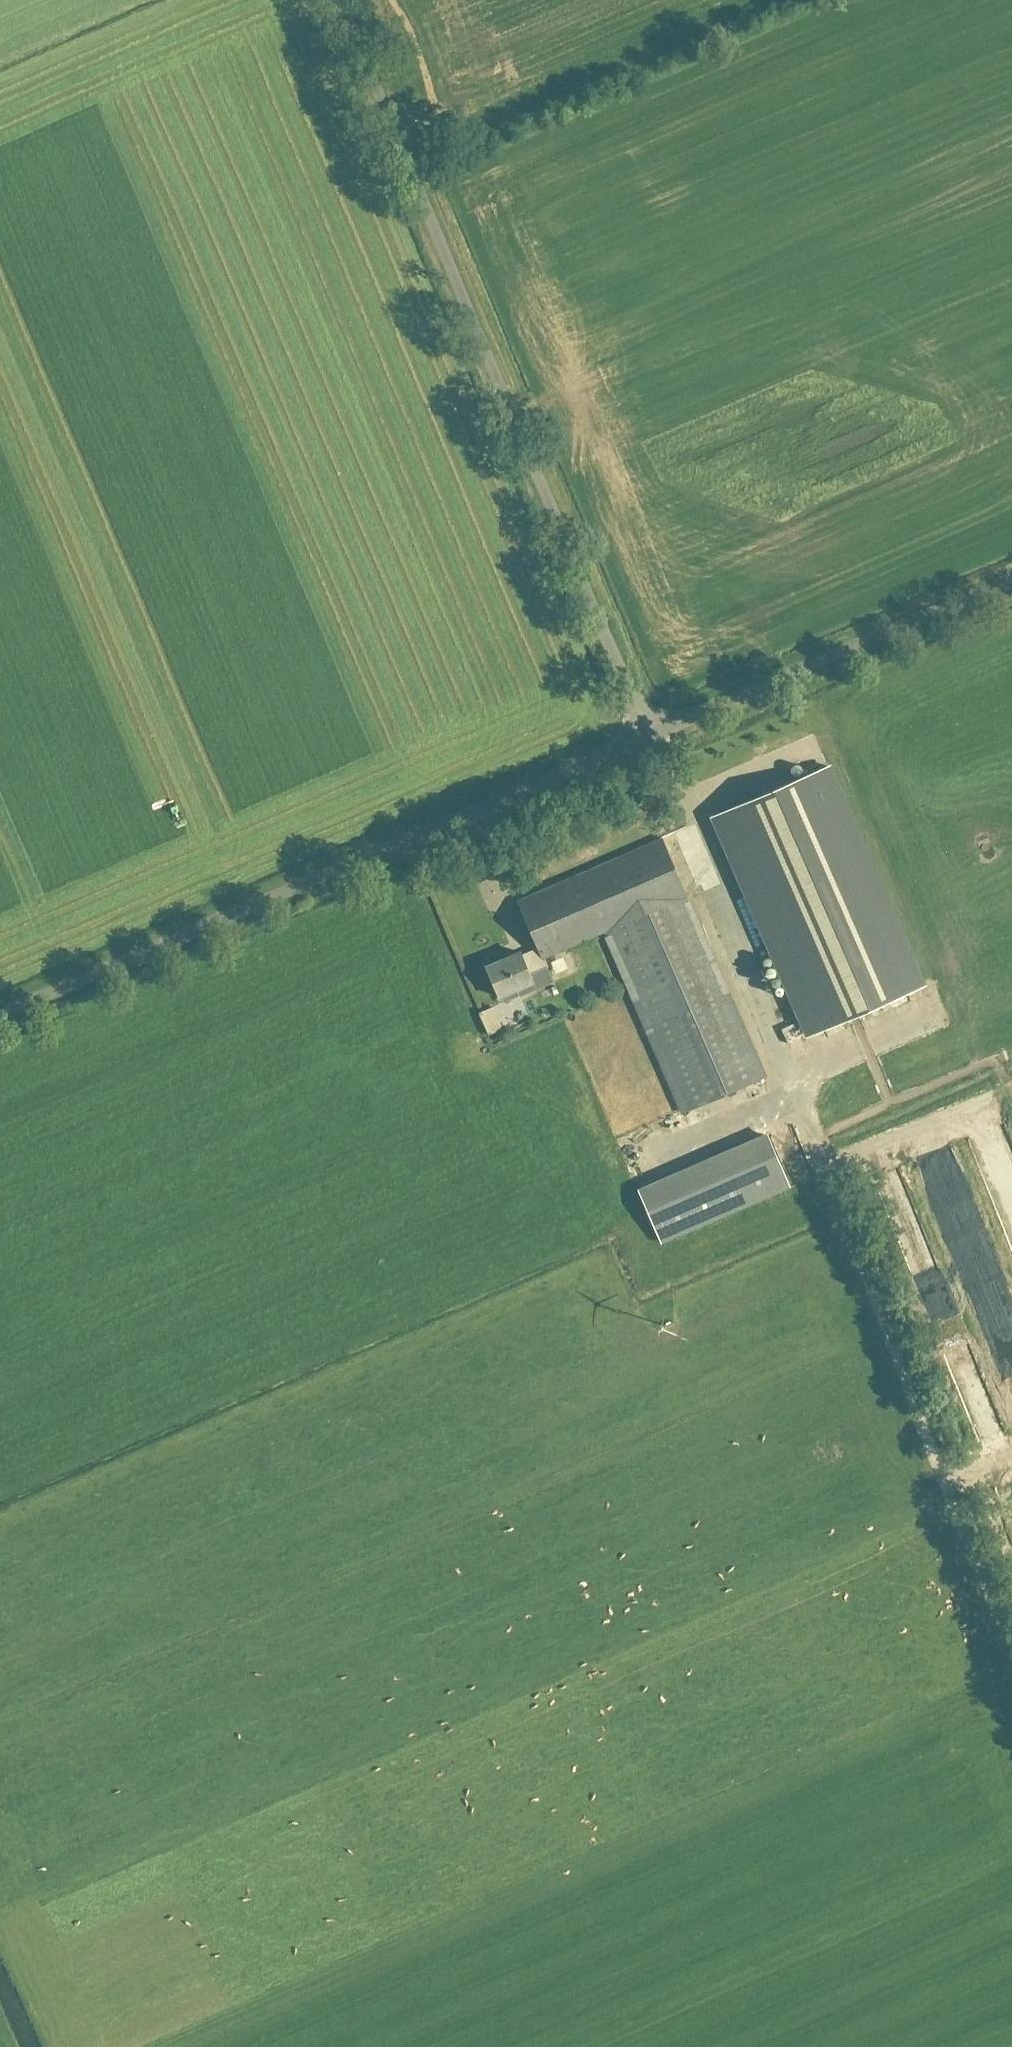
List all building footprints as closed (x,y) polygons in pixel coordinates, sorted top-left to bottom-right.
[(921,988),(827,768),(713,817),(806,1036),(921,988)] [(544,958),(605,932),(681,1111),(762,1076),(661,839),(517,900),(537,948),(521,954),(520,952),(487,966),(499,996),(515,989),(519,998),(554,983),(544,958)] [(503,1019),(521,1004),(511,992),(493,1007),(503,1019)] [(504,1026),(499,1015),(484,1021),(489,1032),(504,1026)] [(768,1134),(640,1190),(662,1241),(791,1185),(768,1134)] [(893,1233),(917,1296),(939,1287),(906,1199),(895,1203),(905,1229),(893,1233)] [(929,1320),(936,1348),(956,1343),(948,1315),(929,1320)]
